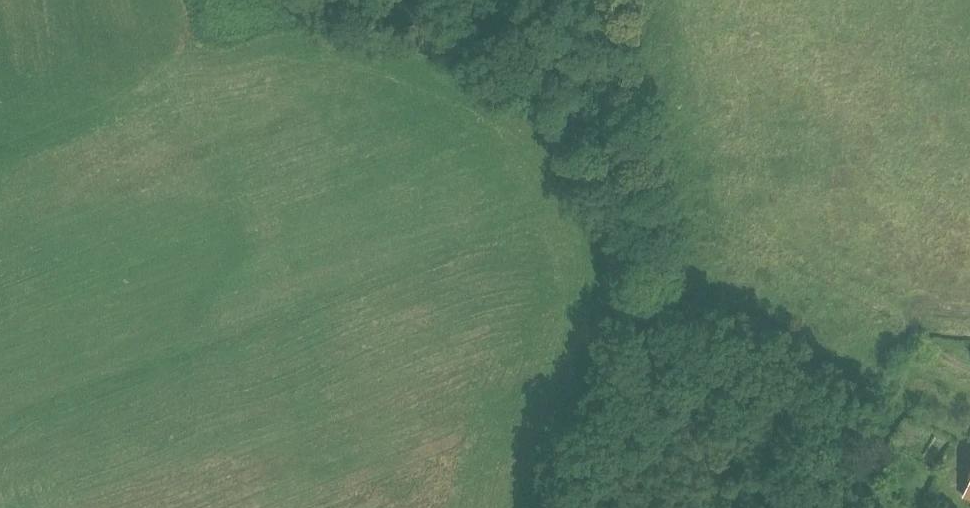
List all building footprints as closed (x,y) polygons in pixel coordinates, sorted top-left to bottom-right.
[(877,507),(878,507),(881,507),(886,499),(880,495),(875,503),(874,505),(877,507)]
